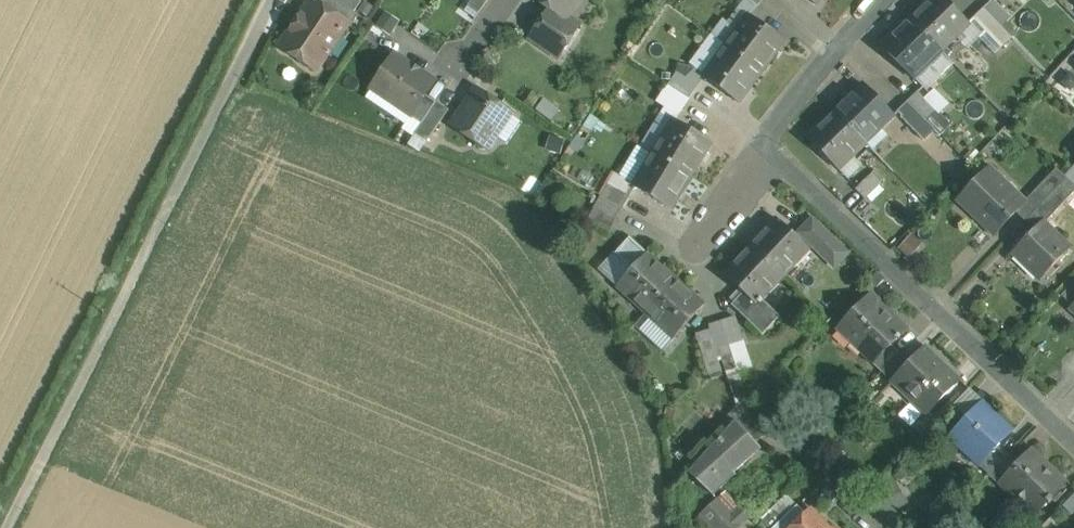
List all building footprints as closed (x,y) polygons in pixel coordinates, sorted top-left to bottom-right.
[(312,0),(301,16),(302,22),(298,29),(292,31),(281,47),(313,69),(322,56),(328,55),(348,25),(348,24),(319,5),(312,0)] [(335,0),(323,0),(319,5),(348,24),(348,25),(351,28),(359,16),(355,13),(335,0)] [(359,0),(335,0),(355,13),(362,2),(359,0)] [(468,6),(479,14),(489,0),(472,0),(468,6)] [(551,8),(565,18),(566,17),(577,0),(538,0),(551,8)] [(946,0),(931,0),(921,10),(912,20),(942,51),(957,37),(956,36),(968,25),(969,25),(946,0)] [(994,0),(993,0),(984,9),(1001,27),(1011,17),(994,0)] [(580,26),(566,17),(565,18),(551,8),(541,23),(569,42),(580,26)] [(1001,27),(984,9),(974,19),(991,37),(1001,27)] [(785,41),(749,15),(748,16),(749,17),(739,30),(739,29),(726,46),(761,72),(770,61),(785,41)] [(942,51),(912,20),(902,29),(901,29),(883,46),(914,78),(915,77),(915,76),(926,65),(927,65),(942,51)] [(569,42),(541,23),(531,38),(559,57),(569,42)] [(1001,27),(991,37),(1002,48),(1012,38),(1001,27)] [(761,72),(726,46),(714,62),(715,63),(705,76),(704,75),(704,76),(739,103),(754,83),(753,83),(761,72)] [(435,82),(395,56),(373,89),(412,115),(426,95),(435,82)] [(698,86),(677,72),(668,86),(689,99),(698,86)] [(894,117),(863,85),(845,102),(846,103),(836,112),(866,143),(881,129),(880,128),(892,117),(893,118),(894,117)] [(689,99),(668,86),(660,97),(681,110),(689,99)] [(511,113),(477,90),(452,126),(475,141),(476,146),(482,150),(491,148),(495,142),(494,138),(511,113)] [(935,109),(918,92),(908,102),(925,119),(926,119),(935,110),(935,109)] [(426,95),(412,115),(411,117),(422,124),(437,103),(426,95)] [(437,103),(422,124),(415,134),(427,142),(449,110),(437,102),(437,103)] [(925,119),(908,102),(898,111),(916,129),(925,119)] [(951,125),(935,109),(935,110),(926,119),(941,135),(951,125)] [(866,143),(836,112),(826,122),(826,121),(808,138),(839,170),(840,169),(839,168),(851,157),(852,158),(866,143)] [(711,144),(673,120),(673,121),(673,122),(665,136),(664,136),(653,153),(691,176),(698,164),(699,165),(711,144)] [(691,176),(653,153),(643,171),(644,171),(636,184),(635,184),(634,186),(636,188),(671,209),(684,188),(683,187),(691,176)] [(990,166),(957,201),(958,202),(962,198),(996,231),(992,235),(994,236),(1016,213),(1015,211),(1024,202),(990,169),(992,167),(990,166)] [(1057,168),(1034,192),(1044,202),(1067,178),(1057,168)] [(635,184),(616,174),(603,197),(624,209),(636,188),(634,186),(635,184)] [(872,174),(857,189),(866,199),(882,184),(872,174)] [(1044,202),(1055,213),(1073,193),(1073,184),(1067,178),(1044,202)] [(1024,202),(1015,211),(1016,213),(1025,221),(1044,202),(1034,192),(1024,202)] [(603,197),(589,222),(610,234),(624,209),(603,197)] [(1044,202),(1025,221),(1035,231),(1036,232),(1045,223),(1055,213),(1044,202)] [(809,249),(777,219),(760,236),(761,237),(751,247),(783,277),(796,262),(807,250),(808,250),(809,249)] [(835,242),(813,220),(801,233),(823,255),(835,242)] [(1069,247),(1045,223),(1036,232),(1035,231),(1012,254),(1013,255),(1017,251),(1042,275),(1038,279),(1039,281),(1072,247),(1070,245),(1069,247)] [(666,270),(630,238),(617,252),(634,268),(617,286),(618,287),(619,286),(632,297),(631,298),(646,312),(675,280),(665,271),(666,270)] [(783,277),(751,247),(742,257),(741,256),(724,274),(744,293),(731,306),(763,336),(780,317),(761,298),(768,291),(769,291),(783,277)] [(685,289),(675,280),(646,312),(661,325),(662,324),(674,336),(673,337),(674,338),(704,305),(686,288),(685,289)] [(904,329),(872,298),(874,297),(872,295),(838,330),(873,364),(892,345),(907,329),(905,328),(904,329)] [(736,317),(723,321),(730,344),(743,340),(736,317)] [(723,321),(709,325),(717,348),(730,344),(723,321)] [(743,340),(730,344),(738,370),(751,366),(743,340)] [(892,345),(873,364),(882,373),(900,354),(892,345)] [(958,380),(926,349),(927,348),(926,346),(910,363),(892,382),(925,414),(920,419),(921,421),(961,380),(960,379),(958,380)] [(900,354),(882,373),(892,382),(910,363),(900,354)] [(1010,432),(983,406),(985,404),(984,403),(950,437),(980,466),(998,448),(1014,432),(1012,430),(1010,432)] [(745,412),(689,473),(714,496),(715,495),(714,495),(735,475),(735,476),(736,475),(734,473),(759,448),(761,450),(762,449),(756,442),(765,434),(745,412)] [(998,448),(980,466),(990,476),(1007,457),(998,448)] [(1067,483),(1032,450),(1016,466),(999,484),(1001,487),(1006,482),(1036,510),(1027,520),(1028,522),(1046,504),(1049,506),(1052,502),(1050,500),(1067,483)] [(1007,457),(990,476),(999,484),(1016,466),(1007,457)] [(718,500),(702,514),(703,514),(696,521),(703,527),(750,527),(752,526),(747,520),(749,517),(740,507),(731,514),(718,500)] [(774,527),(792,527),(807,515),(798,505),(774,527)] [(811,511),(807,515),(792,527),(827,527),(811,511)]
